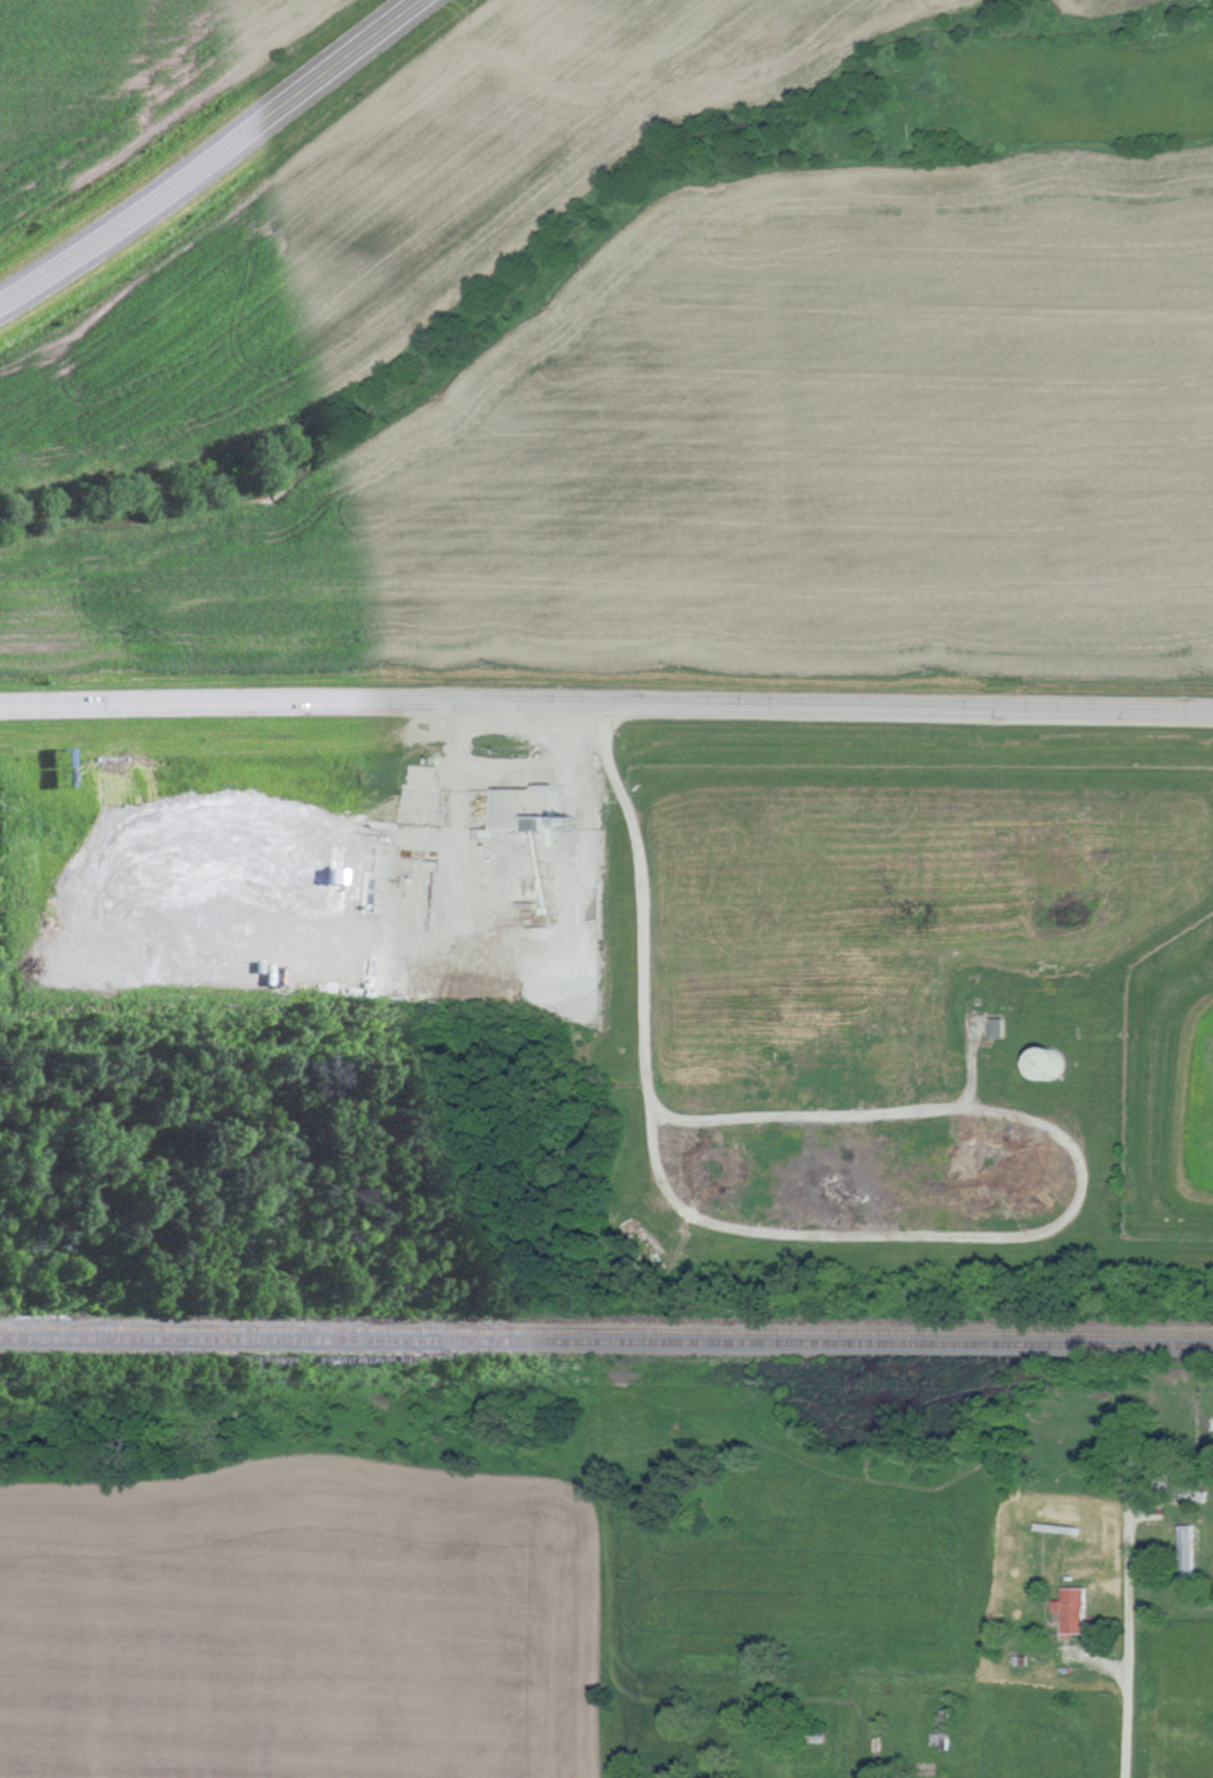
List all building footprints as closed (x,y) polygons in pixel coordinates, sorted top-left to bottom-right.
[(560,787),(498,786),(498,829),(539,830),(539,840),(572,840),(572,832),(559,832),(560,787)] [(994,1037),(1007,1037),(1007,1018),(994,1018),(994,1037)] [(1041,1079),(1070,1080),(1071,1049),(1042,1048),(1041,1079)] [(1195,1525),(1183,1525),(1182,1584),(1194,1584),(1195,1525)] [(1064,1611),(1064,1633),(1087,1633),(1088,1587),(1065,1587),(1065,1600),(1056,1599),(1055,1611),(1064,1611)]
